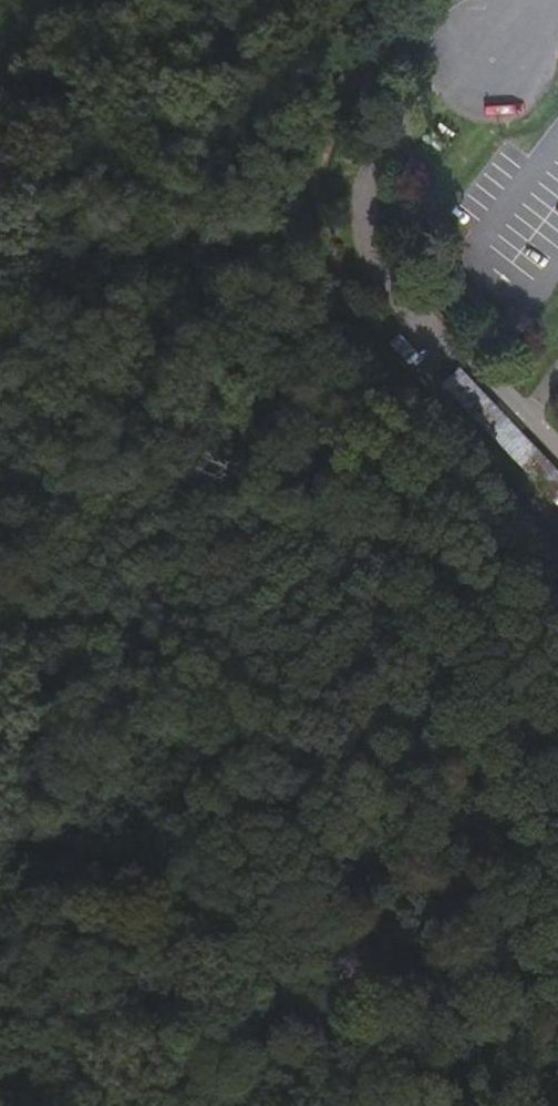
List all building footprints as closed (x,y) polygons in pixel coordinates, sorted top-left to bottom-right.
[(508,397),(557,447),(557,413),(525,381),(508,397)]
